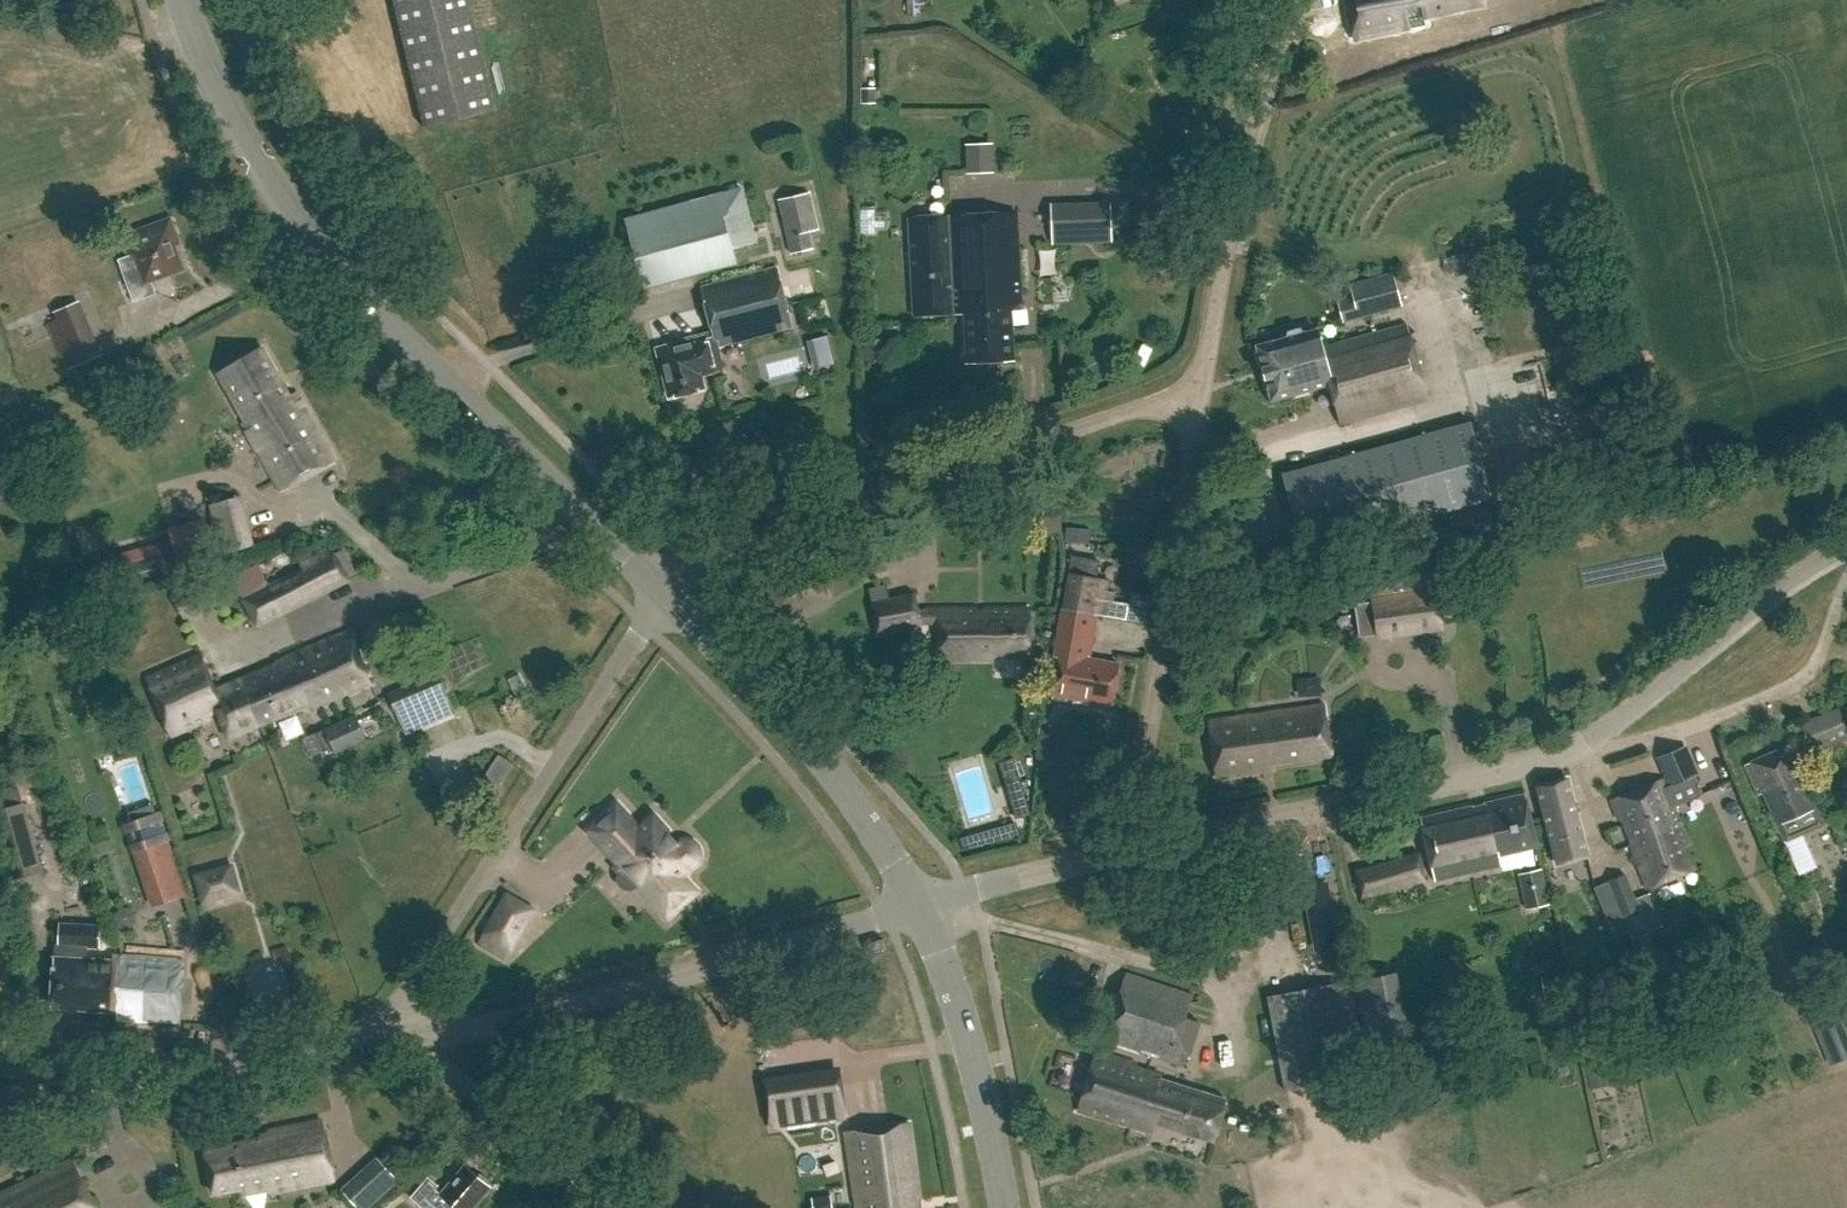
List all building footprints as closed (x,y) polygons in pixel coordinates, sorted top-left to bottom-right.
[(472,0),(396,0),(429,126),(501,108),(472,0)] [(1352,43),(1415,30),(1414,25),(1421,23),(1420,17),(1474,5),(1473,0),(1343,0),(1352,43)] [(645,289),(737,263),(733,248),(758,241),(744,186),(625,217),(645,289)] [(780,199),(792,252),(812,248),(808,229),(818,227),(810,192),(780,199)] [(1067,209),(1052,210),(1053,241),(1069,241),(1067,209)] [(1015,213),(909,218),(913,319),(962,317),(964,364),(1013,362),(1010,313),(1019,306),(1015,213)] [(130,255),(119,259),(134,301),(157,293),(152,279),(183,268),(174,245),(180,243),(171,218),(123,235),(130,255)] [(687,344),(662,350),(673,398),(706,390),(703,377),(726,371),(720,345),(793,327),(779,269),(704,287),(715,333),(686,340),(687,344)] [(1343,322),(1403,306),(1393,271),(1350,283),(1353,295),(1337,300),(1343,322)] [(79,300),(53,311),(76,365),(101,354),(79,300)] [(1286,339),(1256,348),(1271,402),(1329,386),(1339,423),(1424,400),(1404,325),(1320,348),(1316,331),(1299,335),(1298,330),(1284,334),(1286,339)] [(291,397),(263,348),(218,374),(245,422),(243,424),(281,491),(334,459),(297,393),(291,397)] [(1746,415),(1752,439),(1764,436),(1758,412),(1746,415)] [(1475,420),(1283,473),(1304,548),(1497,496),(1475,420)] [(255,545),(241,495),(209,504),(223,553),(255,545)] [(351,578),(359,573),(344,548),(331,554),(326,545),(312,554),(300,559),(303,567),(243,595),(258,627),(350,579),(351,578)] [(1070,554),(1061,612),(1093,616),(1093,613),(1101,614),(1125,618),(1128,602),(1112,600),(1113,593),(1105,592),(1107,577),(1095,575),(1097,558),(1070,554)] [(789,572),(794,595),(841,585),(836,561),(789,572)] [(869,601),(877,634),(923,624),(922,621),(920,613),(916,591),(890,596),(887,584),(869,587),(872,601),(869,601)] [(1435,592),(1416,594),(1421,632),(1440,629),(1435,592)] [(1376,638),(1400,635),(1395,597),(1371,601),(1376,638)] [(1032,611),(941,609),(941,614),(920,613),(922,621),(941,622),(940,662),(993,664),(993,657),(1031,658),(1032,611)] [(1119,662),(1087,657),(1093,616),(1061,612),(1049,692),(1051,692),(1051,695),(1092,702),(1093,699),(1113,702),(1119,662)] [(277,664),(246,676),(262,723),(306,706),(311,710),(372,686),(352,630),(276,658),(277,664)] [(201,651),(147,675),(169,733),(218,714),(228,735),(262,723),(246,676),(218,687),(201,651)] [(406,734),(457,713),(440,672),(389,693),(406,734)] [(456,701),(464,720),(475,715),(467,696),(456,701)] [(1321,706),(1207,722),(1214,777),(1271,769),(1270,762),(1328,754),(1321,706)] [(1816,714),(1827,743),(1846,735),(1846,726),(1839,706),(1816,714)] [(335,753),(368,739),(355,713),(323,728),(323,729),(312,734),(320,752),(332,747),(335,753)] [(1800,824),(1796,814),(1811,808),(1798,776),(1801,773),(1789,745),(1742,765),(1754,793),(1759,792),(1773,824),(1776,823),(1780,832),(1787,834),(1797,830),(1800,824)] [(1683,747),(1656,758),(1668,787),(1664,789),(1672,808),(1703,795),(1695,776),(1683,747)] [(496,789),(498,785),(511,764),(496,755),(481,779),(496,789)] [(309,784),(331,777),(328,766),(306,773),(309,784)] [(1587,855),(1567,779),(1538,787),(1557,863),(1587,855)] [(1660,780),(1608,801),(1616,820),(1621,818),(1631,844),(1672,828),(1671,825),(1678,822),(1672,808),(1664,789),(1660,780)] [(1491,855),(1537,845),(1525,794),(1484,803),(1485,806),(1474,808),(1473,806),(1420,818),(1435,880),(1493,867),(1491,855)] [(25,802),(0,809),(0,855),(7,881),(44,871),(25,802)] [(636,887),(638,886),(652,901),(653,903),(667,918),(696,892),(682,877),(695,865),(696,865),(696,864),(697,863),(697,862),(698,861),(698,860),(699,858),(699,857),(699,856),(699,855),(699,854),(699,853),(698,852),(698,851),(697,850),(697,849),(696,848),(695,847),(695,846),(694,845),(693,844),(692,844),(691,843),(690,843),(689,843),(688,842),(686,842),(685,842),(684,842),(683,842),(682,843),(681,843),(680,843),(679,844),(678,845),(677,845),(654,820),(641,831),(618,805),(589,831),(623,870),(622,871),(621,872),(620,873),(620,874),(619,875),(619,876),(619,877),(618,878),(618,879),(618,880),(619,881),(619,882),(619,883),(620,884),(620,885),(621,885),(621,886),(622,887),(623,887),(623,888),(624,888),(625,889),(626,889),(627,889),(628,890),(629,890),(630,890),(631,889),(632,889),(633,889),(634,888),(635,888),(636,887)] [(134,808),(121,816),(132,837),(146,830),(134,808)] [(1631,844),(1629,845),(1646,887),(1692,868),(1682,844),(1686,842),(1678,822),(1671,825),(1672,828),(1631,844)] [(150,877),(175,868),(166,840),(141,848),(150,877)] [(1371,896),(1425,881),(1427,880),(1419,851),(1355,870),(1362,898),(1371,896)] [(197,875),(204,901),(240,892),(232,865),(197,875)] [(1541,868),(1519,873),(1527,909),(1549,904),(1541,868)] [(1621,915),(1637,909),(1623,875),(1608,881),(1621,915)] [(1335,942),(1323,884),(1304,888),(1316,946),(1335,942)] [(485,934),(510,948),(532,910),(508,896),(485,934)] [(67,942),(67,955),(57,954),(54,1004),(120,1008),(123,1008),(125,953),(125,952),(123,952),(113,952),(113,958),(86,956),(87,943),(100,944),(101,923),(60,920),(58,941),(67,942)] [(881,940),(866,945),(869,954),(884,950),(881,940)] [(179,1021),(183,957),(183,956),(125,952),(125,953),(123,1008),(120,1008),(120,1017),(179,1021)] [(1195,997),(1126,973),(1120,993),(1115,993),(1101,1037),(1184,1063),(1189,1047),(1198,1050),(1206,1023),(1189,1017),(1195,997)] [(1266,990),(1285,1085),(1356,1071),(1337,976),(1266,990)] [(1846,1045),(1846,1037),(1827,988),(1805,997),(1827,1053),(1846,1045)] [(1149,1067),(1097,1052),(1080,1109),(1153,1131),(1155,1121),(1212,1138),(1225,1094),(1163,1075),(1164,1073),(1149,1069),(1149,1067)] [(781,1080),(765,1083),(772,1126),(845,1116),(839,1072),(823,1073),(827,1103),(785,1109),(781,1080)] [(334,1179),(323,1120),(268,1131),(270,1137),(205,1150),(214,1193),(278,1180),(280,1190),(334,1179)] [(844,1135),(857,1203),(860,1204),(861,1207),(922,1207),(906,1123),(844,1135)] [(73,1158),(0,1194),(0,1205),(0,1207),(97,1207),(73,1158)] [(491,1185),(466,1164),(442,1193),(435,1187),(437,1184),(427,1176),(410,1196),(424,1207),(472,1207),(491,1185)] [(831,1194),(812,1196),(814,1207),(833,1207),(831,1194)]
